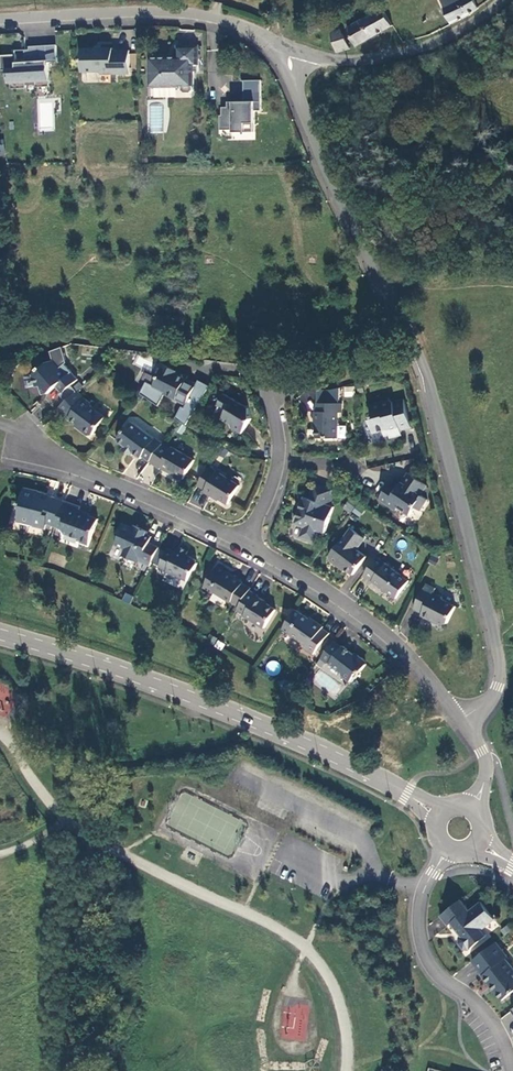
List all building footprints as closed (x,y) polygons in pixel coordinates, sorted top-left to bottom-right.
[(452,24),(473,13),(472,11),(479,7),(476,0),(441,0),(445,7),(444,7),(452,24)] [(394,27),(384,8),(347,27),(357,46),(394,27)] [(343,28),(331,32),(338,53),(350,48),(343,28)] [(312,33),(304,35),(306,41),(314,38),(312,33)] [(36,88),(50,87),(48,63),(58,62),(57,45),(42,46),(30,47),(30,50),(25,50),(26,62),(17,62),(16,54),(1,55),(2,71),(8,70),(9,83),(11,83),(11,89),(26,88),(26,82),(36,82),(36,88)] [(169,61),(169,58),(150,58),(151,87),(182,87),(182,91),(185,93),(192,93),(195,90),(194,72),(199,72),(199,46),(188,47),(178,47),(178,58),(178,61),(169,61)] [(94,49),(82,49),(82,72),(102,72),(102,74),(130,74),(130,50),(114,51),(114,48),(107,48),(101,49),(101,51),(94,51),(94,49)] [(262,111),(261,80),(255,80),(244,81),(245,101),(245,107),(239,107),(240,102),(228,102),(228,107),(223,107),(223,116),(221,115),(221,130),(234,130),(246,130),(246,123),(255,123),(255,111),(262,111)] [(256,132),(255,123),(246,123),(246,130),(234,130),(234,132),(256,132)] [(63,348),(52,353),(53,358),(65,354),(63,348)] [(68,363),(65,354),(53,358),(54,361),(48,363),(42,367),(39,370),(34,375),(36,387),(41,386),(43,395),(49,393),(59,385),(65,391),(65,392),(72,385),(79,380),(66,364),(68,363)] [(176,418),(187,426),(199,405),(190,400),(198,384),(188,379),(187,379),(189,377),(179,372),(177,374),(172,372),(174,369),(163,364),(160,365),(155,376),(159,378),(155,386),(147,383),(141,394),(159,406),(165,394),(186,405),(184,408),(182,406),(176,418)] [(199,405),(211,386),(199,380),(198,384),(190,400),(199,405)] [(61,394),(67,401),(78,392),(72,385),(65,392),(65,391),(61,394)] [(344,397),(354,396),(353,386),(343,387),(344,397)] [(92,403),(84,398),(78,391),(78,392),(67,401),(60,407),(71,417),(70,418),(83,427),(83,430),(89,435),(93,434),(105,417),(93,407),(92,403)] [(250,409),(226,394),(219,405),(229,411),(224,419),(231,424),(233,428),(243,434),(252,419),(250,409)] [(402,432),(401,430),(412,427),(404,399),(394,402),(390,400),(371,405),(373,415),(370,420),(374,433),(389,429),(389,430),(390,435),(402,432)] [(339,412),(342,412),(342,403),(318,403),(317,412),(315,412),(316,422),(317,422),(317,424),(317,438),(339,438),(339,412)] [(144,456),(150,462),(164,443),(156,438),(155,439),(152,436),(132,422),(126,429),(117,441),(126,447),(126,446),(128,446),(134,450),(134,452),(133,453),(142,459),(144,456)] [(372,444),(383,439),(380,432),(369,436),(372,444)] [(171,449),(164,443),(150,462),(160,469),(162,468),(170,472),(172,472),(175,474),(176,477),(181,480),(184,479),(196,460),(172,447),(171,449)] [(124,450),(132,455),(133,453),(134,452),(134,450),(128,446),(126,446),(126,447),(124,450)] [(240,486),(210,467),(201,480),(198,485),(206,490),(205,491),(214,497),(215,495),(229,504),(240,486)] [(387,487),(380,499),(397,511),(399,508),(410,515),(416,507),(421,510),(428,499),(421,495),(422,494),(427,485),(408,473),(399,487),(399,486),(396,484),(392,490),(387,487)] [(391,481),(387,487),(392,490),(396,484),(391,481)] [(333,491),(314,484),(310,497),(303,495),(300,504),(302,505),(295,525),(304,527),(300,538),(315,542),(319,531),(325,534),(334,508),(331,506),(335,495),(332,494),(333,491)] [(48,525),(56,528),(65,502),(39,492),(38,491),(25,488),(21,506),(23,507),(19,523),(35,527),(36,528),(47,530),(48,525)] [(65,502),(56,528),(64,531),(66,534),(80,539),(82,543),(90,546),(99,520),(79,512),(81,508),(65,502)] [(151,567),(160,548),(150,544),(148,543),(146,538),(148,535),(149,533),(134,526),(133,528),(123,524),(119,533),(121,534),(117,546),(125,550),(123,555),(135,561),(136,560),(151,567)] [(365,538),(352,528),(330,557),(330,560),(337,565),(340,565),(354,575),(367,557),(357,549),(365,538)] [(188,552),(179,547),(177,553),(169,549),(159,567),(167,571),(167,572),(176,576),(177,575),(187,580),(192,571),(194,570),(198,563),(197,560),(186,555),(188,552)] [(410,580),(378,557),(373,563),(365,575),(397,598),(410,580)] [(250,590),(252,588),(217,567),(204,588),(214,594),(216,592),(240,607),(250,590)] [(436,588),(427,583),(415,609),(423,613),(422,615),(433,620),(433,619),(444,624),(448,623),(456,606),(443,599),(443,597),(434,592),(436,588)] [(258,595),(250,590),(240,607),(238,610),(246,615),(245,616),(265,628),(277,609),(265,602),(265,601),(258,596),(258,595)] [(315,623),(296,610),(284,628),(308,645),(306,649),(314,655),(330,633),(323,628),(325,627),(316,621),(315,623)] [(342,646),(335,641),(324,655),(321,659),(327,664),(331,664),(342,672),(342,676),(350,682),(357,672),(360,672),(367,664),(366,661),(363,657),(360,657),(357,656),(344,646),(342,646)] [(460,937),(459,943),(464,949),(469,949),(487,936),(481,928),(494,917),(480,900),(469,909),(461,899),(440,916),(448,925),(452,923),(462,936),(460,937)] [(496,942),(472,960),(484,975),(483,975),(490,984),(492,982),(496,988),(496,991),(502,1000),(512,992),(512,968),(506,958),(507,957),(496,942)]
